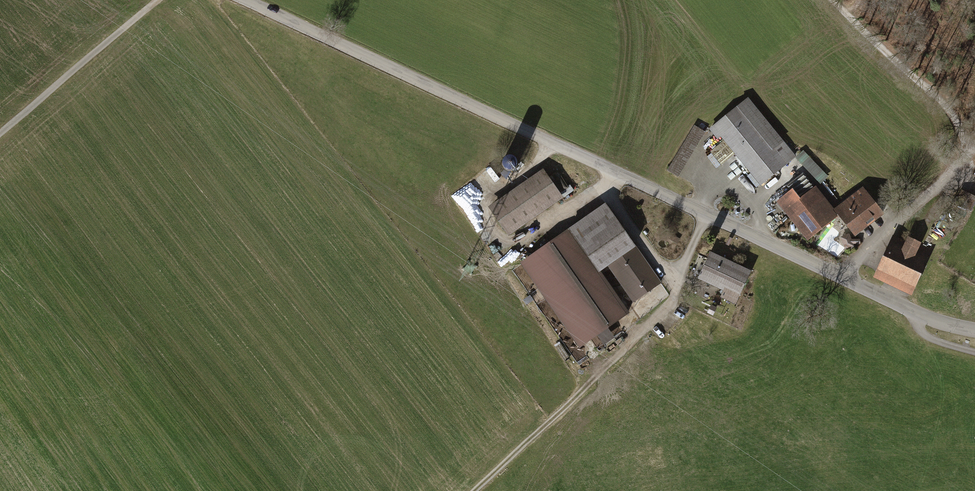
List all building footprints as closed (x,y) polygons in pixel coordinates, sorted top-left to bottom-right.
[(794,158),(747,98),(711,127),(758,186),(794,158)] [(691,126),(666,170),(676,177),(702,133),(691,126)] [(818,184),(827,178),(807,149),(798,156),(818,184)] [(538,171),(485,208),(506,237),(558,200),(538,171)] [(788,191),(773,203),(803,243),(835,219),(850,239),(881,215),(860,188),(836,207),(819,184),(813,189),(802,174),(785,187),(788,191)] [(601,206),(519,263),(575,343),(623,309),(597,272),(605,266),(631,304),(660,284),(634,248),(631,250),(601,206)] [(891,238),(875,275),(913,293),(930,255),(920,250),(921,247),(908,241),(906,245),(891,238)] [(706,254),(696,279),(735,295),(745,270),(706,254)]
